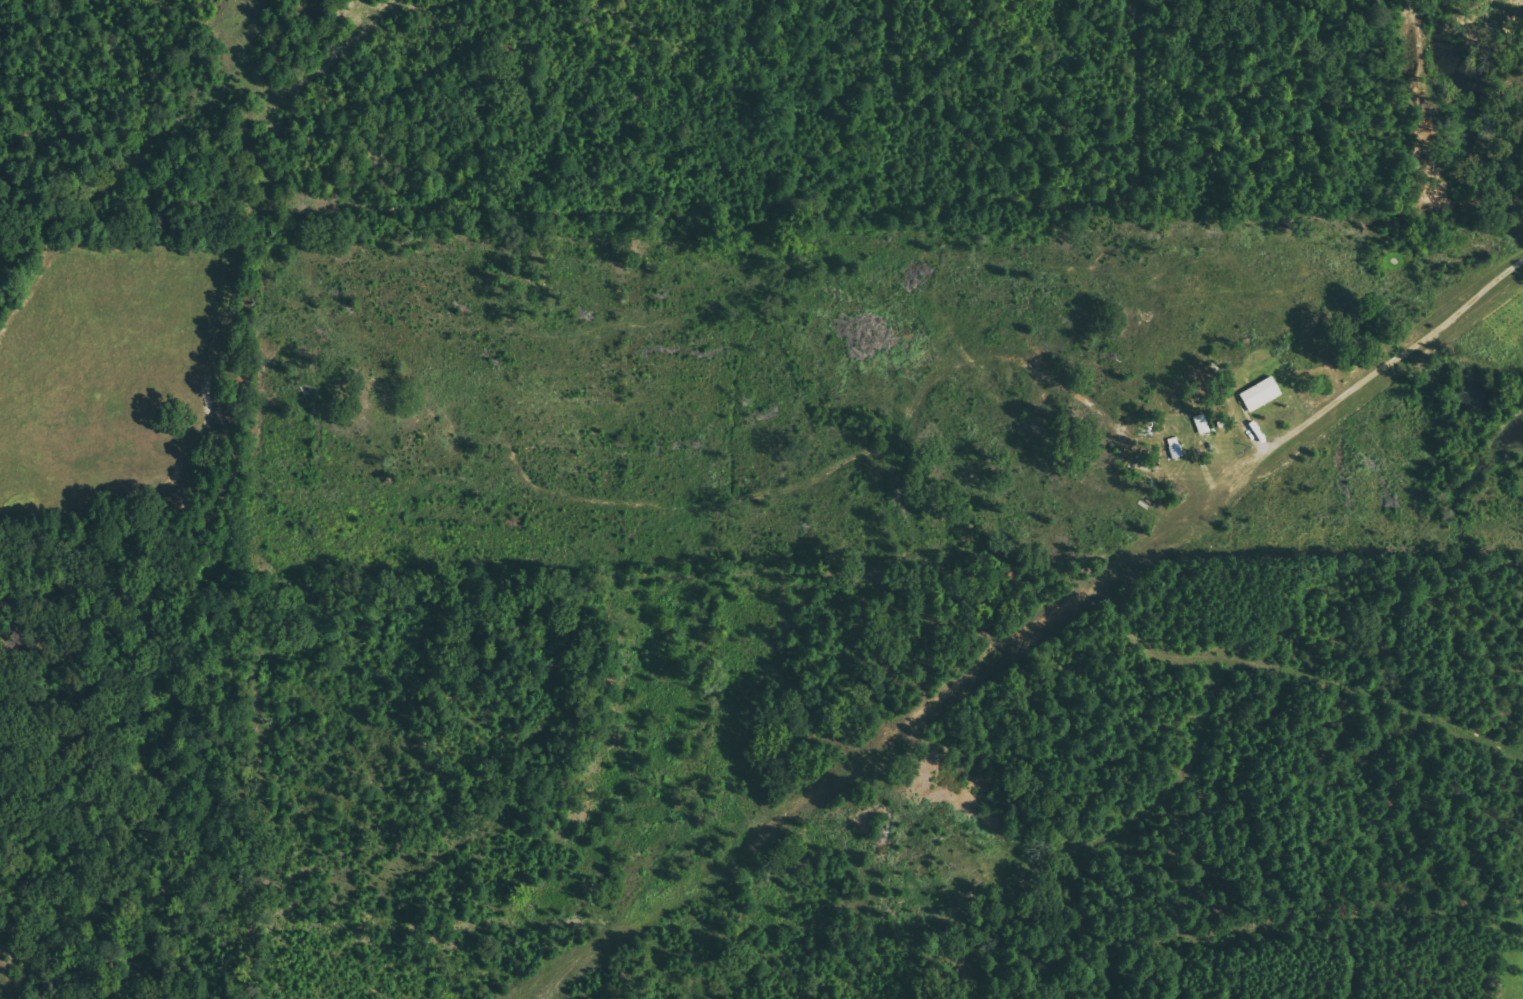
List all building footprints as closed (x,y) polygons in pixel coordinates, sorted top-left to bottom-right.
[(1241,392),(1249,411),(1283,397),(1275,377),(1241,392)]
